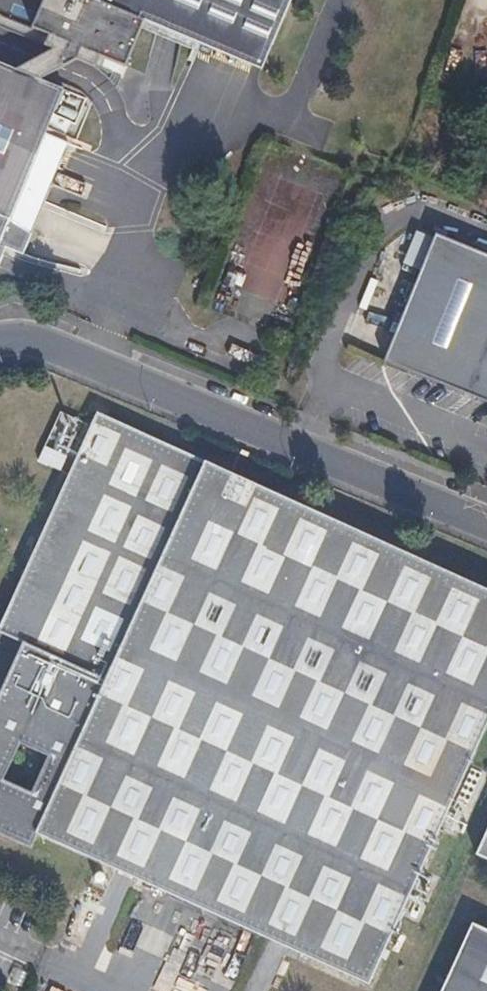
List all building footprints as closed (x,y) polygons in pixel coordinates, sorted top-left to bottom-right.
[(292,0),(44,0),(33,28),(55,37),(107,57),(127,65),(144,21),(264,69),(292,0)] [(56,58),(16,72),(41,82),(81,69),(99,76),(107,57),(55,37),(48,55),(56,58)] [(25,257),(54,188),(29,177),(47,133),(64,91),(41,82),(16,72),(0,65),(0,246),(25,257)] [(29,177),(54,188),(71,146),(72,144),(47,133),(29,177)] [(385,362),(486,403),(486,253),(436,233),(385,362)] [(49,832),(380,977),(486,736),(486,591),(98,411),(2,616),(0,620),(0,630),(22,640),(0,686),(0,827),(42,846),(49,832)] [(485,929),(457,990),(486,990),(486,929),(485,929)] [(8,969),(13,957),(0,951),(0,986),(12,990),(21,990),(27,977),(8,969)]
